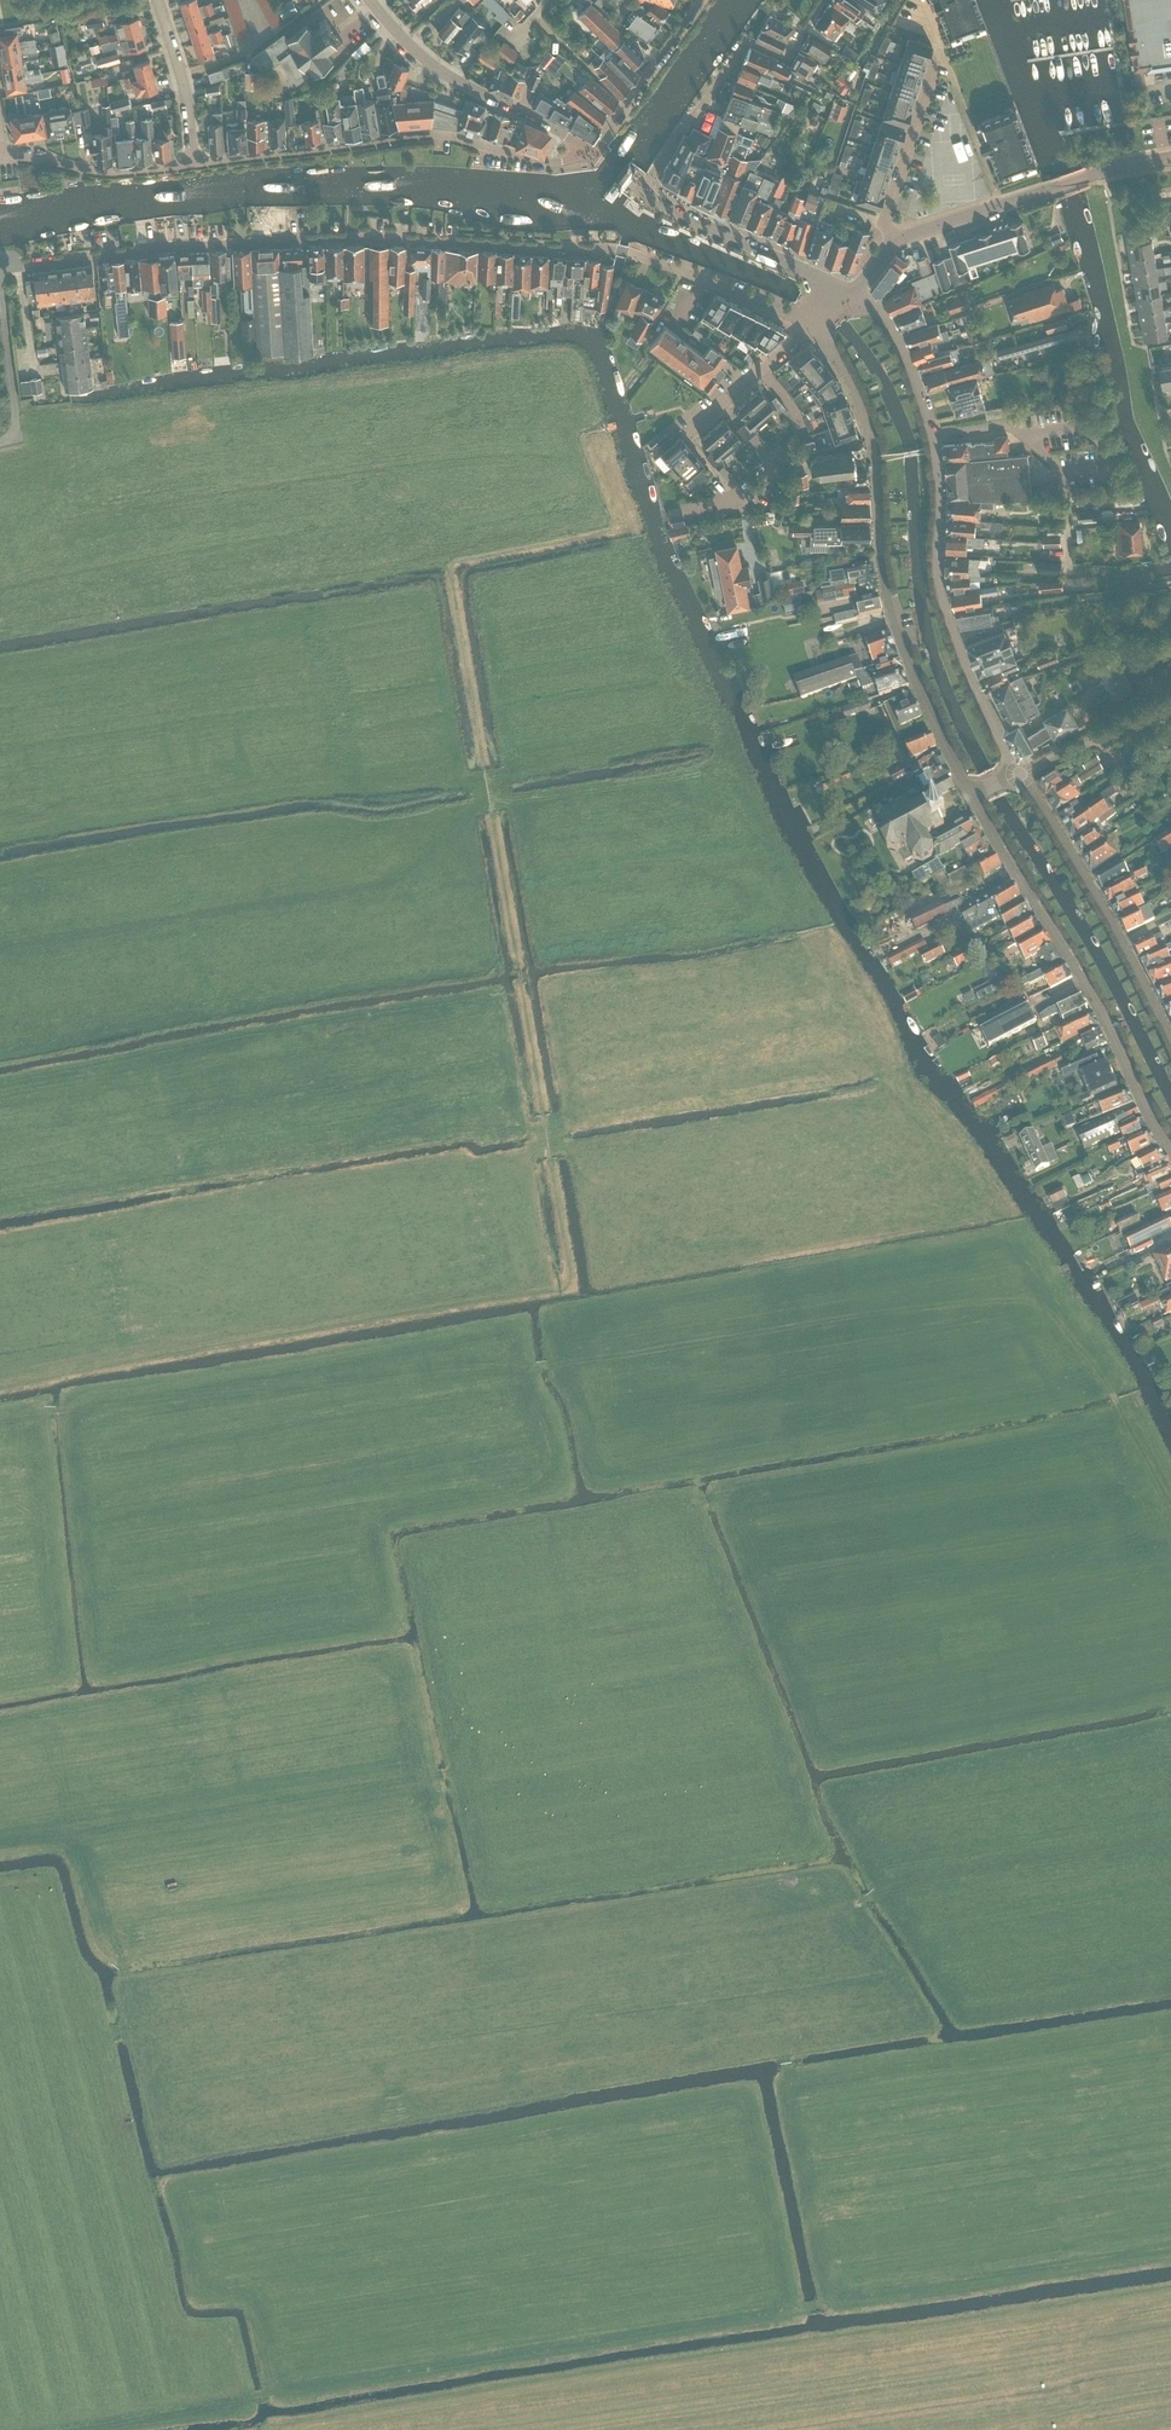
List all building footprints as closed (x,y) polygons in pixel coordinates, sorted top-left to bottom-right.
[(185,16),(213,7),(211,1),(203,4),(199,6),(197,0),(186,0),(180,2),(185,16)] [(259,5),(262,10),(274,4),(271,0),(269,0),(259,5)] [(410,1),(409,3),(413,8),(416,7),(417,8),(426,0),(409,0),(410,1)] [(829,1),(850,16),(849,17),(860,24),(871,32),(874,27),(859,17),(865,9),(858,4),(852,0),(830,0),(829,1)] [(871,9),(877,0),(856,0),(871,9)] [(985,24),(975,0),(934,0),(928,2),(932,11),(938,8),(949,38),(961,33),(962,36),(974,31),(973,28),(985,24)] [(1136,70),(1148,68),(1148,70),(1170,67),(1170,0),(1125,0),(1136,70)] [(226,5),(228,11),(240,7),(238,1),(226,5)] [(285,3),(278,6),(283,18),(290,14),(297,11),(293,2),(286,6),(285,3)] [(600,55),(631,86),(640,75),(632,67),(643,55),(628,40),(624,39),(622,37),(623,35),(590,3),(578,15),(609,46),(600,55)] [(654,20),(660,24),(669,12),(659,5),(658,6),(654,4),(652,3),(647,10),(644,8),(645,7),(642,4),(638,9),(654,20)] [(840,31),(849,17),(830,3),(814,26),(828,36),(828,35),(834,39),(840,31)] [(274,4),(262,10),(265,16),(277,10),(274,4)] [(469,6),(457,21),(451,16),(438,31),(449,40),(469,16),(469,15),(473,10),(469,6)] [(185,16),(189,29),(205,24),(202,15),(206,14),(214,12),(213,7),(185,16)] [(240,7),(228,11),(230,17),(242,13),(240,7)] [(502,7),(495,16),(503,23),(510,15),(502,7)] [(647,41),(660,24),(654,20),(638,9),(635,7),(628,17),(631,19),(626,26),(647,41)] [(524,13),(520,9),(513,15),(517,20),(524,13)] [(277,10),(265,16),(268,22),(280,16),(277,10)] [(242,13),(230,17),(232,23),(244,19),(242,13)] [(786,41),(793,27),(770,15),(762,30),(762,29),(755,40),(781,52),(786,41)] [(280,16),(268,22),(271,27),(283,21),(280,16)] [(85,20),(87,27),(103,24),(102,17),(85,20)] [(138,17),(122,21),(122,22),(120,23),(122,29),(117,31),(118,32),(109,34),(110,40),(111,40),(142,31),(138,17)] [(244,19),(232,23),(234,29),(246,25),(244,19)] [(311,71),(314,75),(333,61),(329,56),(330,50),(342,41),(326,19),(320,23),(322,26),(316,30),(310,30),(306,25),(288,39),(284,33),(252,57),(264,73),(280,61),(296,82),(311,71)] [(482,29),(469,19),(451,42),(463,51),(482,29)] [(485,29),(492,36),(499,28),(492,21),(485,29)] [(189,29),(194,43),(222,34),(220,29),(212,31),(208,34),(205,24),(189,29)] [(1,51),(36,45),(35,38),(18,41),(17,34),(22,33),(21,25),(4,28),(5,35),(0,36),(0,48),(1,51)] [(246,25),(234,29),(236,35),(248,31),(246,25)] [(57,30),(49,32),(51,42),(59,40),(57,30)] [(121,43),(121,44),(128,42),(130,50),(146,45),(142,31),(111,40),(110,40),(108,41),(99,43),(100,46),(106,48),(110,46),(110,45),(112,45),(121,43)] [(223,33),(227,46),(234,43),(230,31),(223,33)] [(248,31),(236,35),(238,41),(250,37),(248,31)] [(107,40),(105,34),(97,36),(98,43),(107,40)] [(211,42),(215,42),(223,39),(222,34),(194,43),(198,57),(214,52),(211,42)] [(801,48),(823,61),(831,48),(809,34),(801,48)] [(891,38),(885,35),(881,43),(887,46),(891,38)] [(366,36),(352,49),(358,56),(372,43),(366,36)] [(906,44),(901,43),(899,49),(927,58),(932,44),(908,37),(906,44)] [(61,42),(55,44),(57,52),(63,51),(61,42)] [(496,52),(510,64),(518,53),(504,42),(496,52)] [(100,51),(98,43),(89,46),(91,53),(100,51)] [(887,46),(881,43),(877,51),(883,54),(887,46)] [(847,58),(851,61),(857,53),(846,44),(840,53),(842,54),(847,58)] [(1,51),(3,65),(21,62),(20,54),(37,51),(36,45),(1,51)] [(743,63),(753,67),(772,77),(774,74),(766,70),(766,69),(771,57),(750,48),(743,63)] [(900,64),(923,71),(927,58),(899,49),(897,55),(902,56),(900,64)] [(98,67),(120,61),(117,52),(95,58),(98,67)] [(477,58),(493,68),(497,62),(481,52),(477,58)] [(65,53),(57,55),(58,65),(67,63),(65,53)] [(790,68),(796,71),(803,75),(807,78),(814,82),(816,78),(810,74),(817,63),(804,55),(799,53),(790,68)] [(554,59),(548,54),(540,63),(546,69),(554,59)] [(842,54),(839,59),(844,63),(847,58),(842,54)] [(774,74),(776,75),(781,77),(787,80),(790,74),(801,79),(803,75),(796,71),(796,72),(790,68),(786,66),(787,65),(772,57),(766,70),(774,74)] [(599,78),(620,98),(630,86),(602,59),(594,67),(594,68),(596,66),(603,74),(599,78)] [(877,71),(879,63),(868,59),(863,66),(870,69),(877,71)] [(132,75),(124,77),(125,81),(125,82),(154,74),(150,60),(134,64),(137,74),(132,75)] [(512,69),(521,74),(526,66),(516,61),(512,69)] [(3,65),(5,78),(41,73),(40,67),(23,70),(21,62),(3,65)] [(393,85),(401,88),(409,69),(394,63),(388,78),(388,80),(391,81),(390,86),(390,87),(392,87),(393,85)] [(737,79),(753,87),(756,79),(762,81),(769,84),(772,77),(753,67),(743,63),(737,79)] [(892,69),(890,75),(919,84),(923,71),(900,64),(897,71),(892,69)] [(846,78),(851,71),(845,68),(840,75),(846,78)] [(209,73),(212,81),(225,77),(222,69),(209,73)] [(489,89),(515,101),(524,80),(500,69),(497,77),(494,75),(489,89)] [(874,79),(877,71),(870,69),(868,77),(874,79)] [(244,72),(244,88),(258,88),(258,72),(244,72)] [(42,78),(41,73),(5,78),(8,93),(26,90),(25,81),(42,78)] [(540,76),(532,73),(527,86),(535,89),(540,76)] [(136,94),(158,88),(154,74),(125,82),(127,87),(134,85),(136,94)] [(376,90),(378,99),(390,96),(388,87),(387,87),(384,74),(376,75),(379,89),(376,90)] [(914,97),(919,84),(890,75),(889,81),(893,83),(891,90),(914,97)] [(578,89),(608,113),(619,100),(589,76),(578,89)] [(845,78),(837,90),(844,94),(851,82),(845,78)] [(735,82),(731,92),(761,103),(763,99),(763,97),(752,92),(754,89),(749,87),(735,82)] [(784,83),(781,89),(788,92),(791,86),(784,83)] [(205,86),(206,95),(220,93),(219,84),(205,86)] [(362,86),(354,88),(362,135),(379,132),(373,100),(364,101),(362,86)] [(37,89),(38,98),(51,95),(49,87),(37,89)] [(871,89),(865,87),(862,95),(868,97),(871,89)] [(826,90),(823,96),(831,99),(833,93),(826,90)] [(910,111),(914,97),(891,90),(889,97),(884,95),(882,101),(910,111)] [(566,101),(598,125),(606,115),(574,91),(566,101)] [(569,128),(592,141),(600,129),(591,124),(591,123),(587,120),(586,118),(580,115),(581,112),(576,109),(556,95),(553,100),(540,92),(532,107),(569,128)] [(329,117),(342,115),(342,118),(346,137),(361,135),(354,93),(325,98),(329,117)] [(723,115),(739,121),(771,133),(774,124),(779,110),(749,99),(731,93),(723,115)] [(868,97),(862,95),(859,103),(866,105),(868,97)] [(285,113),(287,124),(296,123),(292,96),(285,99),(285,101),(280,102),(281,113),(285,113)] [(43,133),(45,133),(44,131),(41,113),(32,114),(32,112),(30,105),(29,97),(24,98),(25,106),(30,135),(37,134),(38,135),(42,134),(43,133)] [(109,102),(112,112),(131,106),(128,97),(109,102)] [(150,102),(152,109),(166,106),(165,99),(150,102)] [(795,105),(782,99),(778,109),(788,113),(795,105)] [(396,103),(392,103),(398,128),(398,129),(431,126),(434,100),(406,102),(400,102),(396,103)] [(466,100),(463,110),(434,100),(431,126),(457,128),(457,129),(480,136),(488,111),(484,109),(485,106),(466,100)] [(377,105),(381,132),(398,129),(390,101),(377,105)] [(813,101),(810,107),(819,111),(822,105),(813,101)] [(846,106),(834,101),(828,118),(831,119),(832,117),(841,120),(846,106)] [(905,124),(910,111),(882,101),(880,107),(885,109),(882,117),(905,124)] [(23,137),(30,135),(25,106),(19,107),(21,114),(21,116),(12,118),(15,138),(17,138),(19,138),(22,138),(23,137)] [(75,131),(71,108),(41,113),(44,131),(47,130),(48,136),(75,131)] [(80,109),(83,122),(90,121),(88,108),(80,109)] [(245,126),(245,122),(246,121),(245,108),(237,108),(238,118),(238,121),(227,122),(227,128),(229,151),(247,149),(245,126)] [(299,123),(300,132),(305,131),(306,142),(327,140),(324,121),(321,108),(316,109),(317,120),(304,121),(304,122),(299,123)] [(1026,170),(1025,167),(1037,163),(1016,108),(981,121),(987,139),(982,141),(985,149),(990,147),(1001,176),(1013,172),(1014,175),(1026,170)] [(171,117),(167,118),(169,125),(172,125),(173,130),(179,129),(176,112),(170,113),(171,117)] [(208,124),(210,153),(224,151),(222,112),(212,113),(213,123),(208,124)] [(501,142),(501,141),(509,118),(489,112),(481,136),(501,142)] [(719,125),(736,132),(739,121),(723,115),(719,125)] [(112,162),(111,148),(112,148),(111,133),(112,133),(111,116),(104,117),(105,133),(93,134),(93,142),(90,142),(91,152),(95,152),(96,164),(97,163),(99,165),(103,165),(105,163),(112,162)] [(270,119),(271,147),(285,145),(284,117),(270,119)] [(152,118),(145,119),(147,137),(135,138),(137,162),(152,160),(150,137),(154,136),(152,118)] [(327,140),(346,137),(342,118),(324,121),(327,140)] [(523,122),(511,118),(502,143),(515,147),(523,122)] [(861,120),(855,118),(852,126),(858,128),(861,120)] [(126,120),(127,134),(135,134),(134,119),(126,120)] [(248,122),(245,122),(245,126),(248,126),(248,149),(265,147),(270,146),(269,119),(248,119),(248,122)] [(879,128),(874,126),(872,132),(900,141),(904,128),(881,120),(879,128)] [(550,134),(524,122),(515,146),(543,154),(550,134)] [(743,135),(736,132),(719,125),(707,156),(706,155),(727,165),(731,154),(743,158),(748,146),(739,142),(743,135)] [(858,128),(852,126),(849,134),(855,136),(858,128)] [(684,133),(661,178),(678,189),(694,147),(703,152),(711,136),(693,127),(688,135),(684,133)] [(154,139),(156,160),(171,158),(171,157),(174,157),(172,138),(171,130),(164,131),(164,138),(154,139)] [(870,138),(875,139),(872,147),(895,155),(900,141),(872,132),(870,138)] [(114,139),(117,164),(135,162),(132,137),(114,139)] [(852,146),(846,144),(843,152),(850,154),(852,146)] [(865,152),(863,158),(891,168),(895,155),(872,147),(870,154),(865,152)] [(723,179),(727,169),(726,168),(727,165),(706,155),(706,156),(693,151),(689,161),(679,189),(693,197),(693,198),(708,206),(719,177),(723,179)] [(850,154),(843,152),(841,160),(847,162),(850,154)] [(738,183),(741,178),(745,167),(744,167),(747,160),(743,158),(731,154),(727,165),(726,168),(727,169),(723,179),(724,179),(717,197),(712,208),(713,208),(728,215),(740,184),(738,183)] [(861,164),(866,166),(864,173),(887,181),(891,168),(863,158),(861,164)] [(755,167),(754,169),(749,167),(748,169),(745,167),(741,178),(746,180),(745,184),(743,184),(730,216),(745,224),(749,212),(758,192),(766,197),(776,176),(755,167)] [(775,189),(773,195),(774,195),(776,196),(779,198),(780,198),(783,190),(788,179),(792,173),(785,170),(783,175),(782,175),(775,189)] [(834,171),(832,177),(840,180),(842,174),(834,171)] [(856,179),(855,185),(883,194),(887,181),(864,173),(861,180),(856,179)] [(840,180),(832,177),(830,183),(838,186),(840,180)] [(604,195),(611,200),(620,188),(613,183),(604,195)] [(878,208),(883,194),(855,185),(853,190),(857,192),(855,200),(878,208)] [(780,198),(779,198),(776,196),(772,205),(772,206),(762,232),(777,239),(788,213),(778,208),(782,199),(785,200),(788,192),(783,190),(780,198)] [(815,222),(816,222),(824,197),(808,191),(803,203),(791,245),(806,253),(806,252),(815,222)] [(761,232),(772,206),(772,205),(766,202),(768,198),(766,197),(758,192),(749,212),(750,213),(745,224),(761,232)] [(777,239),(790,245),(797,223),(800,212),(805,198),(795,193),(790,207),(790,208),(786,218),(777,239)] [(837,215),(834,223),(835,223),(840,225),(843,217),(837,215)] [(806,253),(822,261),(835,223),(834,223),(818,217),(807,252),(806,253)] [(952,286),(952,285),(972,277),(969,267),(1020,250),(1020,251),(1030,248),(1026,236),(1027,236),(1022,222),(1021,222),(1021,221),(1011,224),(1012,225),(992,232),(992,231),(979,235),(980,236),(960,242),(960,241),(950,244),(953,255),(933,261),(936,271),(912,281),(914,286),(882,299),(893,315),(922,303),(920,299),(943,290),(952,286)] [(839,269),(852,275),(869,231),(854,226),(839,269)] [(146,230),(150,241),(160,238),(156,227),(146,230)] [(1150,228),(1136,231),(1137,238),(1151,235),(1150,228)] [(1060,231),(1050,236),(1054,244),(1063,239),(1060,231)] [(838,269),(838,268),(847,242),(831,237),(823,261),(838,269)] [(1152,239),(1128,244),(1131,257),(1154,253),(1152,239)] [(1066,242),(1056,246),(1058,251),(1068,246),(1066,242)] [(323,246),(307,247),(308,266),(302,266),(303,283),(309,283),(309,294),(311,293),(310,278),(313,278),(313,283),(325,282),(324,259),(323,247),(323,246)] [(326,247),(323,247),(324,259),(326,259),(326,277),(343,277),(344,246),(326,246),(326,247)] [(353,285),(363,285),(364,246),(345,246),(344,280),(353,280),(353,285)] [(388,288),(388,247),(370,246),(369,324),(388,324),(388,288)] [(389,282),(404,282),(406,247),(390,247),(389,282)] [(300,266),(297,266),(283,267),(279,267),(278,248),(251,250),(257,335),(258,354),(285,352),(285,355),(313,353),(309,294),(309,283),(303,283),(301,284),(300,266)] [(302,248),(282,248),(278,248),(279,267),(283,267),(297,266),(297,261),(302,261),(302,248)] [(410,248),(410,262),(412,262),(412,266),(414,266),(414,269),(420,269),(420,270),(431,270),(431,249),(410,248)] [(444,280),(445,249),(431,249),(431,270),(430,277),(425,277),(424,296),(431,296),(431,277),(438,277),(439,286),(439,297),(447,297),(447,286),(443,286),(444,280)] [(476,283),(477,277),(478,251),(445,249),(444,280),(455,281),(455,282),(476,283)] [(242,335),(257,335),(251,250),(233,251),(234,286),(243,285),(244,317),(241,317),(242,335)] [(210,284),(210,289),(211,293),(216,293),(215,283),(218,283),(217,279),(230,278),(230,256),(226,256),(226,251),(212,252),(214,284),(210,284)] [(498,252),(478,251),(477,277),(491,279),(491,284),(496,284),(498,252)] [(209,267),(209,252),(191,253),(192,277),(193,285),(201,285),(203,283),(203,276),(210,276),(209,267)] [(498,252),(496,302),(498,303),(499,300),(502,300),(503,284),(512,284),(513,254),(498,252)] [(179,278),(192,277),(191,253),(177,254),(179,278)] [(1133,271),(1157,267),(1154,253),(1131,257),(1133,271)] [(1170,253),(1162,255),(1164,262),(1170,261),(1170,253)] [(531,255),(513,254),(513,289),(530,290),(531,255)] [(883,295),(904,268),(908,263),(897,254),(892,260),(872,287),(871,287),(878,295),(879,295),(879,296),(880,296),(881,296),(882,296),(882,295),(883,295)] [(175,255),(158,257),(162,292),(165,292),(166,296),(178,295),(178,290),(175,255)] [(549,257),(532,255),(530,287),(547,288),(546,307),(552,308),(552,298),(551,288),(547,288),(549,257)] [(927,255),(916,259),(921,274),(932,270),(927,255)] [(149,314),(166,313),(166,296),(165,292),(162,292),(158,257),(139,259),(124,261),(126,290),(144,288),(145,297),(148,297),(149,314)] [(563,286),(563,283),(564,278),(564,275),(566,275),(567,258),(554,257),(552,259),(551,277),(558,278),(557,294),(562,294),(563,286)] [(584,276),(585,260),(569,259),(568,269),(568,273),(566,273),(566,275),(565,275),(564,283),(563,283),(563,286),(562,294),(571,295),(573,275),(584,276)] [(590,316),(591,307),(605,309),(606,309),(614,266),(600,263),(601,261),(585,260),(584,277),(574,276),(572,293),(571,303),(570,318),(582,320),(583,316),(590,316)] [(118,336),(130,334),(125,287),(123,261),(98,264),(101,290),(115,288),(116,301),(115,301),(118,336)] [(94,285),(92,265),(73,267),(75,288),(79,287),(94,285)] [(1157,267),(1133,271),(1135,285),(1159,281),(1158,274),(1165,272),(1164,266),(1157,267)] [(61,289),(64,289),(75,288),(73,267),(59,269),(61,289)] [(47,271),(51,303),(65,301),(64,289),(61,289),(59,269),(47,271)] [(404,293),(411,294),(414,294),(414,269),(405,269),(404,293)] [(37,305),(51,303),(47,271),(34,273),(35,280),(26,280),(28,301),(37,300),(37,305)] [(657,313),(665,299),(642,288),(624,279),(619,292),(621,293),(616,306),(622,309),(632,313),(633,309),(642,313),(630,334),(641,340),(657,313)] [(1138,298),(1161,294),(1159,281),(1135,285),(1138,298)] [(1070,309),(1070,310),(1082,305),(1079,297),(1072,299),(1068,302),(1063,287),(1056,289),(1054,283),(1021,293),(1022,295),(1005,301),(1012,321),(1021,319),(1023,323),(1035,319),(1036,320),(1070,309)] [(596,297),(597,284),(586,284),(586,296),(596,297)] [(80,299),(95,298),(94,285),(79,287),(80,299)] [(79,287),(75,288),(64,289),(65,301),(80,299),(79,287)] [(211,297),(211,293),(210,289),(201,289),(203,309),(207,308),(208,322),(212,322),(212,319),(211,297)] [(713,327),(717,320),(729,301),(716,294),(700,318),(713,327)] [(1164,308),(1161,294),(1138,298),(1140,312),(1164,308)] [(219,297),(211,297),(212,319),(220,318),(219,297)] [(349,297),(337,297),(337,308),(349,308),(349,297)] [(948,303),(951,312),(970,305),(967,297),(948,303)] [(729,328),(742,307),(729,301),(717,320),(729,328)] [(920,304),(893,315),(902,330),(927,321),(920,304)] [(612,313),(612,314),(613,314),(618,317),(619,316),(622,309),(616,306),(614,310),(612,313)] [(739,338),(755,313),(742,307),(729,328),(730,327),(741,334),(739,338)] [(1168,307),(1164,308),(1140,312),(1142,326),(1166,322),(1165,314),(1169,314),(1168,307)] [(978,338),(970,312),(962,315),(970,341),(978,338)] [(72,330),(86,328),(84,313),(70,314),(72,330)] [(750,345),(767,319),(755,313),(739,338),(750,345)] [(60,346),(74,344),(72,330),(70,314),(56,316),(60,346)] [(1066,317),(1045,322),(1048,333),(1069,328),(1066,317)] [(784,329),(768,320),(767,319),(750,345),(751,346),(743,358),(748,361),(748,362),(768,344),(770,348),(786,333),(783,330),(784,329)] [(170,322),(173,358),(186,356),(183,321),(170,322)] [(1166,322),(1142,326),(1145,339),(1168,335),(1167,328),(1170,327),(1170,321),(1166,322)] [(917,363),(931,358),(930,354),(942,351),(942,349),(939,350),(936,342),(949,338),(947,330),(941,331),(938,323),(904,335),(910,349),(917,363)] [(674,333),(664,325),(649,344),(659,352),(674,333)] [(89,357),(86,328),(72,330),(74,344),(76,359),(89,357)] [(702,333),(695,328),(692,332),(699,337),(702,333)] [(998,350),(1000,357),(1068,338),(1065,330),(998,350)] [(669,360),(684,340),(674,333),(659,352),(669,360)] [(707,335),(703,341),(707,345),(712,338),(707,335)] [(669,360),(679,367),(694,348),(684,340),(669,360)] [(727,346),(720,341),(717,345),(724,350),(727,346)] [(62,361),(76,359),(74,344),(60,346),(62,361)] [(798,370),(817,355),(807,344),(789,359),(794,366),(789,370),(793,374),(798,370)] [(704,355),(689,375),(699,382),(722,353),(718,350),(717,350),(710,345),(703,355),(704,355)] [(46,347),(37,348),(38,356),(47,355),(46,347)] [(956,352),(959,351),(957,347),(942,351),(930,354),(931,358),(917,363),(921,372),(957,362),(959,361),(956,352)] [(689,375),(704,355),(703,355),(694,348),(679,367),(689,375)] [(715,370),(726,356),(722,353),(699,382),(709,390),(721,375),(715,370)] [(807,381),(826,366),(817,355),(798,370),(807,381)] [(91,372),(89,358),(89,357),(76,359),(77,374),(91,372)] [(990,357),(946,369),(923,375),(929,390),(950,384),(994,372),(990,357)] [(79,389),(77,374),(76,359),(62,361),(66,391),(79,389)] [(816,392),(835,377),(826,366),(807,381),(816,392)] [(1170,390),(1170,366),(1160,368),(1164,392),(1170,390)] [(93,387),(91,372),(77,374),(79,389),(93,387)] [(782,384),(786,380),(781,374),(776,378),(781,384),(782,384)] [(32,394),(32,393),(42,391),(40,377),(20,380),(23,395),(32,394)] [(844,392),(835,377),(816,392),(817,393),(821,400),(821,401),(844,393),(844,392)] [(954,404),(957,415),(985,407),(978,378),(949,385),(952,396),(951,397),(953,404),(954,404)] [(782,384),(781,384),(787,391),(792,387),(786,380),(782,384)] [(759,388),(747,398),(765,418),(776,409),(778,412),(785,407),(775,396),(769,401),(759,388)] [(795,403),(803,398),(799,393),(792,398),(795,403)] [(826,414),(849,406),(844,393),(821,401),(826,414)] [(736,408),(747,421),(741,426),(750,437),(756,431),(754,428),(765,418),(747,398),(736,408)] [(803,398),(795,403),(799,408),(807,403),(803,398)] [(826,414),(830,427),(853,420),(849,406),(826,414)] [(986,409),(987,418),(1006,414),(1005,406),(986,409)] [(805,422),(811,419),(809,412),(802,414),(805,422)] [(743,442),(750,437),(741,426),(734,431),(724,419),(712,428),(730,449),(741,439),(743,442)] [(811,419),(805,422),(807,430),(814,428),(811,419)] [(858,433),(853,420),(830,427),(835,441),(858,433)] [(719,458),(730,449),(712,428),(701,438),(712,451),(706,456),(714,466),(721,460),(719,458)] [(667,436),(663,431),(648,442),(653,448),(667,436)] [(946,461),(973,459),(1008,456),(1008,449),(1009,449),(1008,435),(994,437),(995,441),(972,443),(971,442),(944,444),(946,461)] [(661,452),(673,466),(692,450),(680,436),(674,441),(670,436),(661,444),(665,449),(661,452)] [(823,445),(821,436),(815,438),(817,447),(823,445)] [(846,474),(847,487),(868,487),(867,472),(855,473),(853,451),(864,450),(862,439),(862,437),(857,438),(857,440),(847,441),(849,452),(817,456),(816,456),(811,462),(810,463),(811,472),(812,474),(819,477),(821,478),(846,474)] [(781,446),(776,440),(769,446),(774,452),(781,446)] [(803,443),(805,451),(816,448),(813,440),(803,443)] [(699,468),(703,464),(692,450),(673,466),(685,480),(692,474),(701,485),(709,479),(699,468)] [(981,500),(981,501),(994,502),(994,500),(1006,501),(1032,498),(1028,454),(1008,456),(973,459),(946,461),(949,499),(970,497),(970,500),(981,500)] [(796,475),(797,487),(808,486),(807,474),(796,475)] [(845,501),(869,500),(868,487),(847,487),(845,488),(845,496),(827,496),(827,502),(841,502),(845,501)] [(980,520),(981,507),(993,508),(994,502),(981,501),(949,499),(948,516),(980,520)] [(841,502),(841,520),(855,519),(869,519),(869,501),(855,501),(845,501),(841,502)] [(1102,508),(1079,510),(1080,521),(1083,521),(1102,519),(1103,519),(1102,508)] [(767,522),(765,512),(751,515),(753,525),(767,522)] [(684,523),(683,516),(674,517),(675,525),(684,523)] [(990,528),(1001,528),(1001,522),(976,520),(948,517),(947,533),(975,535),(975,525),(990,526),(990,528)] [(1102,519),(1083,521),(1084,529),(1103,528),(1102,519)] [(1116,521),(1119,553),(1143,551),(1139,519),(1116,521)] [(810,544),(827,544),(827,542),(840,542),(857,542),(858,545),(867,542),(870,541),(869,523),(837,523),(813,524),(793,524),(793,533),(810,533),(810,544)] [(688,527),(669,532),(671,540),(690,536),(688,527)] [(1060,527),(1047,527),(1048,535),(1060,534),(1060,527)] [(946,553),(966,554),(967,544),(984,545),(985,537),(947,534),(946,553)] [(1060,546),(1060,534),(1048,535),(1043,535),(1044,546),(1060,546)] [(746,588),(745,583),(751,582),(748,565),(742,566),(741,562),(739,561),(736,545),(716,549),(718,557),(710,558),(718,594),(725,593),(728,609),(748,605),(745,589),(746,588)] [(969,575),(969,574),(969,565),(991,566),(991,558),(946,556),(946,574),(969,575)] [(812,560),(803,562),(805,570),(814,567),(812,560)] [(1062,563),(1038,561),(1037,571),(1061,572),(1062,563)] [(834,589),(859,585),(861,596),(878,593),(873,567),(847,571),(849,580),(839,582),(838,580),(828,582),(829,584),(821,586),(821,591),(834,589)] [(970,588),(970,579),(985,579),(985,575),(969,574),(969,575),(947,574),(946,574),(950,592),(970,588)] [(1063,589),(1062,579),(1045,581),(1045,590),(1063,589)] [(805,596),(802,584),(787,587),(789,598),(799,597),(805,596)] [(981,596),(998,592),(996,584),(970,589),(950,592),(955,611),(983,606),(981,596)] [(836,601),(856,598),(854,587),(834,590),(834,591),(822,593),(822,591),(815,593),(818,606),(836,603),(836,601)] [(774,599),(772,589),(754,592),(756,602),(774,599)] [(789,598),(782,600),(784,608),(794,607),(801,605),(799,597),(789,598)] [(883,613),(879,598),(854,603),(852,606),(854,613),(842,616),(844,624),(857,620),(857,619),(883,613)] [(987,624),(990,632),(1004,627),(1002,621),(995,622),(993,606),(956,612),(961,628),(987,624)] [(1002,668),(1004,667),(1005,671),(1019,665),(1017,659),(1012,648),(1013,648),(1010,641),(1005,629),(967,644),(972,655),(972,656),(974,663),(975,662),(979,674),(1001,665),(1002,668)] [(889,632),(865,641),(874,666),(898,658),(889,632)] [(1036,658),(1039,667),(1059,659),(1056,651),(1036,658)] [(876,671),(879,678),(903,670),(898,658),(874,666),(862,670),(857,656),(794,679),(801,699),(847,683),(857,679),(854,674),(870,668),(871,673),(876,671)] [(986,692),(1010,680),(1005,671),(1004,667),(1002,668),(999,669),(981,678),(986,692)] [(859,677),(860,681),(863,689),(876,685),(879,696),(909,687),(903,670),(879,678),(869,681),(867,675),(859,677)] [(1010,727),(1040,712),(1032,696),(1036,694),(1033,688),(1030,690),(1022,675),(992,689),(1010,727)] [(857,679),(847,683),(850,692),(860,688),(857,679)] [(896,699),(883,705),(885,710),(891,707),(896,719),(892,721),(898,733),(910,728),(909,725),(915,723),(916,725),(923,722),(922,719),(923,719),(916,704),(915,704),(910,693),(896,699)] [(842,709),(844,716),(858,712),(856,704),(842,709)] [(1033,746),(1053,734),(1055,737),(1078,724),(1068,706),(1044,720),(1045,720),(1028,730),(1029,733),(1028,736),(1020,722),(1006,730),(1006,729),(1005,730),(1020,755),(1034,746),(1033,746)] [(911,762),(913,760),(937,749),(930,736),(905,745),(911,762)] [(931,787),(948,777),(951,776),(938,752),(919,762),(911,767),(909,764),(891,775),(895,783),(921,769),(931,787)] [(1100,763),(1095,756),(1081,765),(1085,772),(1100,763)] [(1081,785),(1102,772),(1098,765),(1077,778),(1081,785)] [(1038,784),(1046,797),(1071,781),(1065,773),(1059,777),(1056,772),(1038,784)] [(934,799),(954,788),(948,777),(931,787),(928,788),(934,799)] [(1068,803),(1080,796),(1071,781),(1046,797),(1055,813),(1069,804),(1068,803)] [(1077,802),(1057,815),(1072,839),(1095,822),(1096,823),(1098,821),(1113,810),(1115,808),(1109,800),(1117,795),(1112,788),(1099,797),(1100,800),(1083,812),(1077,802)] [(914,790),(907,793),(910,798),(916,794),(914,790)] [(934,847),(931,840),(935,838),(933,833),(944,827),(941,820),(946,817),(939,805),(933,807),(930,801),(887,825),(886,825),(885,826),(882,836),(882,838),(887,847),(888,848),(898,851),(899,851),(905,862),(913,858),(914,859),(922,861),(922,862),(923,861),(930,857),(931,857),(934,847)] [(1113,810),(1098,821),(1101,825),(1112,817),(1116,814),(1113,810)] [(960,841),(963,839),(964,841),(968,838),(981,832),(973,817),(935,838),(931,840),(934,847),(938,853),(960,841)] [(881,825),(877,818),(868,823),(872,830),(881,825)] [(1073,841),(1083,856),(1105,842),(1095,826),(1073,841)] [(1162,854),(1170,849),(1170,831),(1154,841),(1162,854)] [(981,860),(993,853),(981,832),(968,838),(964,841),(960,843),(964,850),(968,857),(977,853),(981,860)] [(1107,841),(1083,857),(1091,871),(1117,855),(1107,841)] [(945,899),(950,897),(951,899),(979,885),(974,876),(981,872),(984,877),(1002,867),(994,855),(977,865),(970,869),(969,867),(948,878),(944,871),(945,871),(941,865),(948,861),(945,856),(939,859),(912,874),(919,886),(932,879),(935,885),(937,884),(945,899)] [(1095,878),(1103,890),(1129,875),(1122,862),(1113,867),(1095,878)] [(1134,881),(1147,875),(1144,869),(1131,875),(1131,876),(1103,891),(1109,904),(1138,890),(1134,881)] [(1013,884),(991,896),(997,908),(999,911),(1022,898),(1013,884)] [(940,893),(906,905),(914,927),(948,914),(940,893)] [(1111,905),(1118,918),(1135,909),(1143,905),(1137,893),(1111,905)] [(987,914),(997,908),(991,896),(980,902),(987,914)] [(1022,898),(999,911),(997,908),(987,914),(985,914),(987,918),(966,929),(964,930),(967,935),(999,916),(1006,928),(1032,913),(1022,898)] [(987,918),(985,914),(987,914),(980,902),(961,913),(965,921),(963,923),(966,929),(987,918)] [(1148,906),(1119,921),(1126,933),(1145,924),(1154,920),(1148,906)] [(1042,929),(1033,915),(1008,930),(1016,943),(1027,937),(1042,929)] [(1043,930),(1016,944),(1025,961),(1038,953),(1053,945),(1043,930)] [(1164,939),(1161,934),(1133,947),(1140,958),(1158,949),(1155,944),(1164,939)] [(887,958),(893,968),(929,949),(923,940),(887,958)] [(970,949),(952,958),(957,967),(975,957),(978,963),(985,960),(982,954),(977,945),(970,949)] [(1050,967),(1062,961),(1053,945),(1038,953),(1042,960),(1045,959),(1050,967)] [(1140,959),(1146,971),(1170,961),(1167,953),(1170,952),(1170,945),(1140,959)] [(921,955),(926,964),(945,955),(940,946),(921,955)] [(1170,980),(1170,962),(1146,971),(1154,986),(1170,980)] [(1044,977),(1050,989),(1072,978),(1064,963),(1048,971),(1047,968),(1022,981),(1025,986),(1030,984),(1030,985),(1044,977)] [(974,990),(979,1000),(1001,988),(996,979),(974,990)] [(1170,1000),(1170,981),(1154,987),(1162,1003),(1170,1000)] [(901,996),(905,1004),(918,997),(914,988),(901,996)] [(972,993),(964,997),(967,1003),(975,999),(972,993)] [(1058,1023),(1060,1026),(1072,1021),(1071,1019),(1087,1011),(1087,1010),(1088,1007),(1086,1003),(1083,1002),(1080,996),(1048,1011),(1040,1017),(1043,1021),(1060,1014),(1063,1020),(1058,1023)] [(1027,1006),(1025,1001),(985,1022),(987,1026),(980,1030),(989,1047),(1037,1022),(1028,1005),(1027,1006)] [(1092,1012),(1072,1021),(1060,1026),(1060,1027),(1055,1030),(1062,1044),(1075,1038),(1098,1026),(1092,1012)] [(1090,1051),(1107,1044),(1099,1028),(1075,1039),(1070,1042),(1073,1047),(1078,1045),(1078,1043),(1082,1041),(1087,1052),(1090,1051)] [(1032,1040),(1037,1052),(1047,1047),(1042,1035),(1032,1040)] [(935,1043),(939,1049),(946,1045),(942,1037),(935,1043)] [(1107,1062),(1099,1065),(1099,1064),(1099,1063),(1094,1052),(1059,1068),(1061,1073),(1068,1069),(1071,1076),(1080,1072),(1081,1073),(1080,1074),(1089,1094),(1077,1099),(1080,1104),(1091,1099),(1118,1087),(1107,1062)] [(999,1056),(989,1061),(992,1067),(1002,1063),(999,1056)] [(1024,1071),(1029,1080),(1063,1063),(1060,1056),(1054,1059),(1053,1057),(1024,1071)] [(956,1077),(958,1082),(971,1076),(969,1071),(956,1077)] [(1003,1084),(992,1090),(985,1094),(972,1100),(971,1101),(975,1108),(996,1098),(1007,1092),(1003,1084)] [(1097,1101),(1103,1115),(1133,1103),(1127,1090),(1097,1101)] [(1123,1111),(1113,1116),(1077,1132),(1084,1149),(1120,1132),(1124,1139),(1147,1130),(1134,1106),(1123,1111)] [(1072,1114),(1061,1119),(1065,1129),(1076,1125),(1072,1114)] [(1132,1156),(1156,1145),(1147,1130),(1125,1139),(1107,1147),(1110,1155),(1122,1150),(1120,1148),(1127,1145),(1132,1156)] [(1049,1166),(1049,1165),(1058,1161),(1051,1146),(1042,1150),(1033,1131),(1020,1137),(1036,1172),(1049,1166)] [(1005,1138),(1004,1138),(1007,1144),(1016,1140),(1013,1133),(1005,1137),(1005,1138)] [(1139,1175),(1145,1171),(1147,1175),(1168,1164),(1166,1160),(1157,1147),(1144,1154),(1137,1159),(1141,1166),(1136,1170),(1139,1175)] [(1170,1177),(1170,1168),(1168,1164),(1147,1175),(1146,1176),(1150,1186),(1157,1183),(1170,1177)] [(1093,1184),(1089,1176),(1081,1180),(1085,1187),(1093,1184)] [(1157,1184),(1157,1183),(1150,1186),(1145,1188),(1148,1195),(1160,1190),(1163,1196),(1170,1192),(1170,1178),(1157,1184)] [(1062,1188),(1048,1195),(1056,1211),(1069,1205),(1066,1198),(1062,1188)] [(1163,1196),(1160,1190),(1148,1195),(1148,1196),(1152,1204),(1157,1202),(1162,1213),(1170,1209),(1170,1192),(1163,1196)] [(1109,1201),(1098,1205),(1101,1211),(1111,1206),(1109,1201)] [(1116,1223),(1120,1232),(1140,1223),(1136,1214),(1116,1223)] [(1121,1240),(1126,1251),(1170,1229),(1170,1215),(1152,1225),(1121,1240)] [(1152,1253),(1158,1265),(1159,1264),(1163,1271),(1161,1272),(1166,1282),(1170,1280),(1170,1244),(1152,1253)] [(1145,1301),(1146,1301),(1143,1303),(1145,1308),(1151,1305),(1152,1306),(1161,1302),(1167,1315),(1170,1312),(1170,1289),(1145,1301)] [(1143,1303),(1142,1302),(1145,1301),(1142,1294),(1122,1303),(1125,1310),(1143,1303)] [(1151,1322),(1155,1330),(1164,1326),(1160,1318),(1151,1322)] [(1163,1370),(1167,1380),(1170,1378),(1170,1366),(1163,1370)] [(1160,1386),(1162,1391),(1170,1387),(1170,1381),(1160,1386)]
